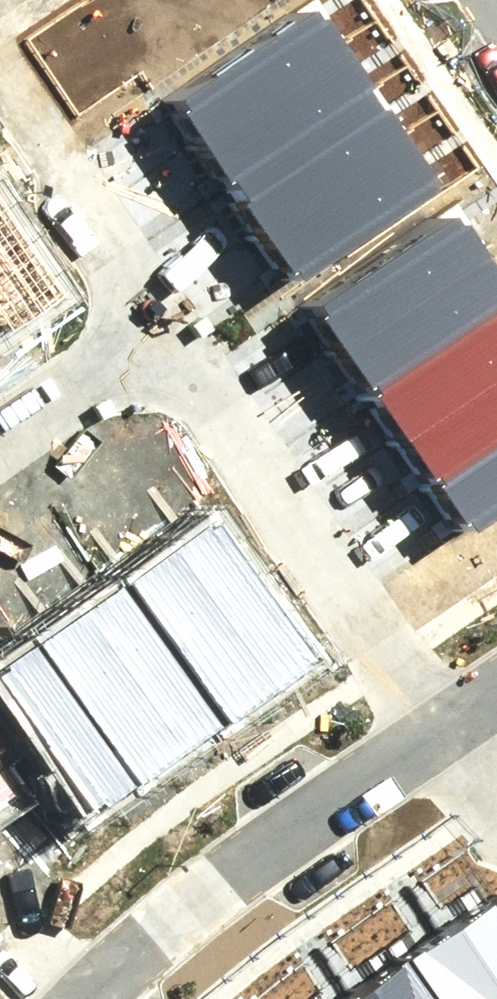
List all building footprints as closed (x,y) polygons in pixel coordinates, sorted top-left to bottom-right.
[(322,11),(182,108),(303,280),(443,183),(322,11)] [(9,319),(18,333),(68,299),(0,196),(0,325),(9,319)] [(322,320),(473,536),(496,520),(496,280),(459,226),(322,320)] [(0,659),(0,676),(91,807),(314,655),(215,512),(0,659)] [(29,797),(0,750),(0,816),(29,797)] [(367,998),(496,998),(496,917),(367,998)]
